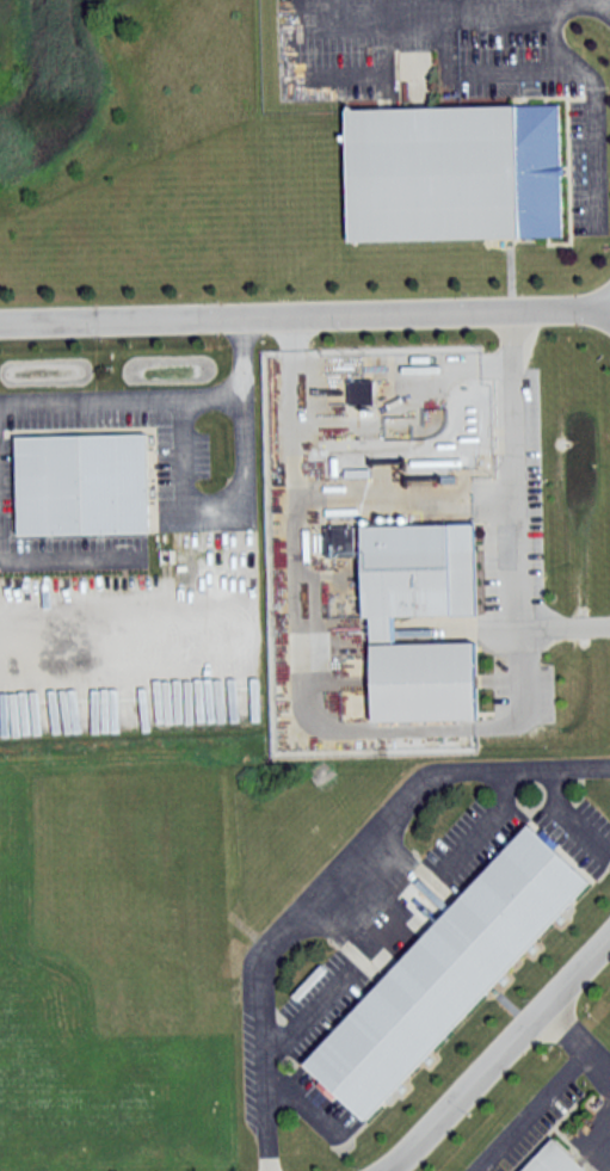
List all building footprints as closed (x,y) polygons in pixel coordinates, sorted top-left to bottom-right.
[(345,109),(559,103),(562,235),(347,240),(345,109)] [(350,381),(350,404),(374,404),(374,380),(350,381)] [(14,437),(17,535),(148,531),(146,433),(14,437)] [(358,524),(474,522),(476,612),(389,615),(390,643),(473,641),(474,719),(371,721),(370,616),(361,616),(358,524)] [(355,525),(327,526),(328,556),(355,555),(355,545),(355,525)] [(526,824),(589,882),(365,1122),(303,1064),(526,824)] [(552,1136),(588,1170),(519,1170),(552,1136)]
